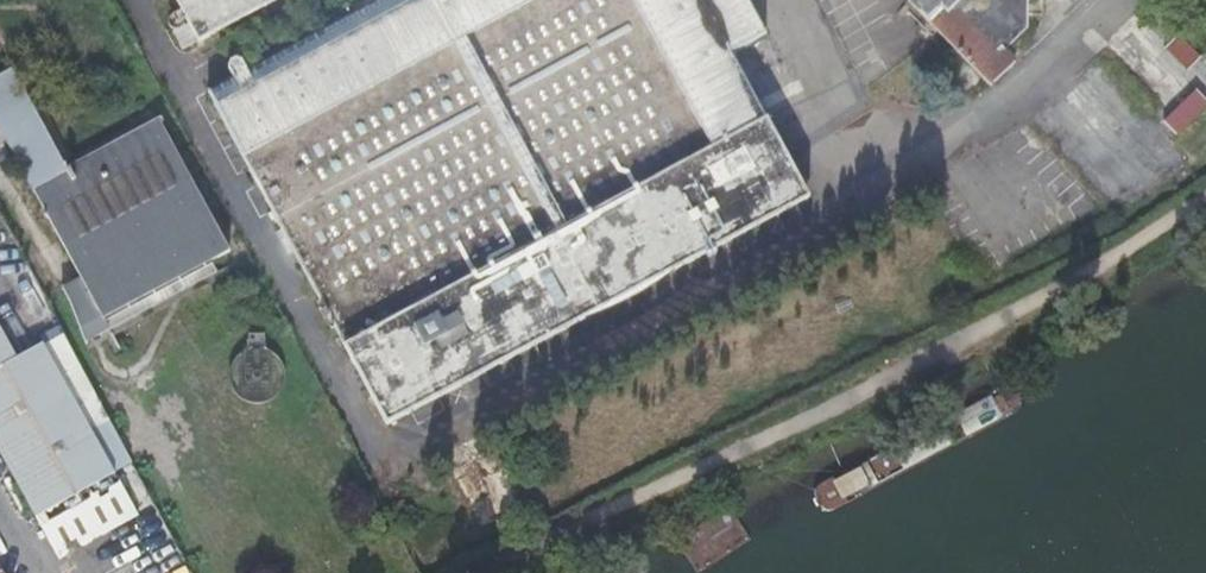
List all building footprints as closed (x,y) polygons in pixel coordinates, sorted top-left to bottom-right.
[(201,41),(278,0),(180,0),(201,41)] [(810,193),(733,55),(768,36),(750,0),(375,0),(207,92),(390,424),(810,193)] [(994,90),(1020,66),(1011,58),(1033,34),(1034,0),(910,0),(994,90)] [(1166,53),(1192,70),(1203,53),(1177,36),(1166,53)] [(233,251),(162,121),(72,169),(15,67),(0,75),(0,128),(112,331),(147,312),(142,301),(233,251)] [(1180,138),(1205,114),(1205,99),(1199,91),(1165,122),(1180,138)] [(1189,143),(1205,161),(1205,126),(1189,143)] [(38,514),(117,469),(140,511),(156,502),(62,331),(46,340),(45,338),(18,354),(0,322),(0,446),(38,514)] [(251,395),(278,375),(258,347),(231,367),(251,395)] [(117,469),(38,514),(62,555),(140,511),(117,469)]
